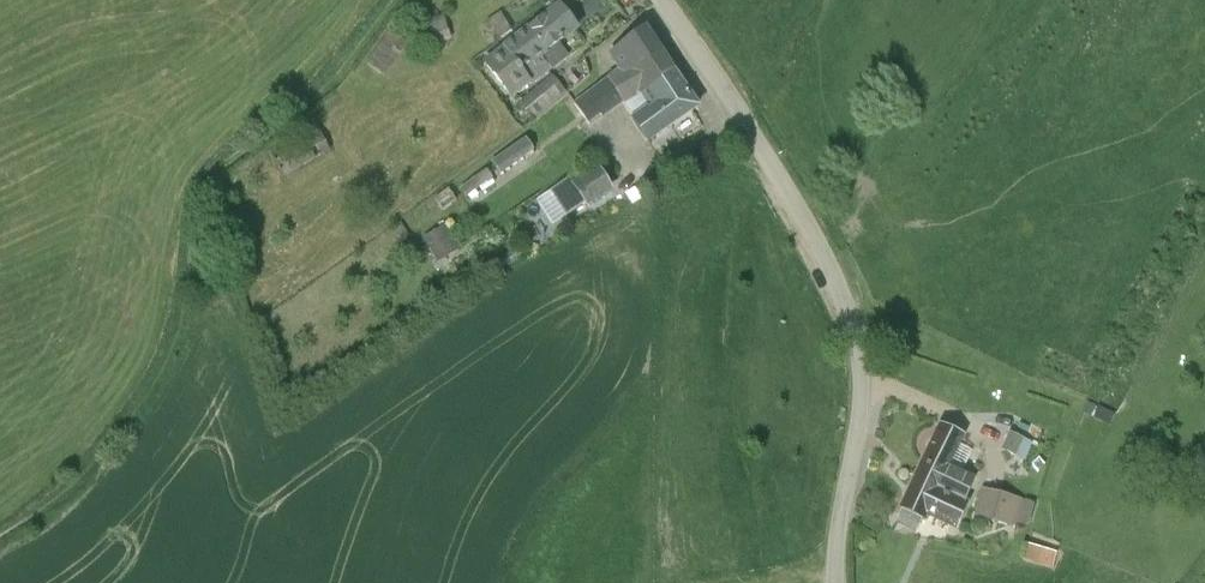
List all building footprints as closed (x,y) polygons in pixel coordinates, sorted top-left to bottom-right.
[(553,0),(546,6),(550,12),(483,62),(511,97),(566,55),(557,43),(577,28),(560,6),(558,7),(553,0)] [(489,19),(500,38),(512,29),(501,11),(489,19)] [(453,39),(444,14),(407,26),(415,51),(453,39)] [(367,62),(385,74),(399,55),(409,42),(391,28),(367,62)] [(646,28),(626,42),(609,53),(619,69),(607,76),(608,77),(607,78),(612,84),(626,74),(661,51),(646,28)] [(650,87),(672,70),(671,68),(661,53),(662,52),(661,51),(626,74),(612,84),(625,103),(650,87)] [(631,118),(633,121),(646,141),(698,107),(684,86),(672,70),(650,87),(625,103),(625,104),(641,95),(647,106),(631,118)] [(569,94),(553,74),(520,102),(535,121),(569,94)] [(585,93),(588,97),(575,106),(587,123),(601,114),(604,118),(625,103),(612,84),(607,78),(585,93)] [(332,151),(320,129),(273,154),(286,177),(332,151)] [(535,150),(526,137),(492,161),(500,173),(535,150)] [(468,195),(495,174),(489,165),(461,186),(468,195)] [(583,181),(578,173),(550,190),(566,216),(585,204),(610,189),(598,171),(583,181)] [(434,198),(439,207),(442,211),(456,201),(447,189),(434,198)] [(405,230),(407,229),(402,222),(393,228),(402,241),(409,236),(405,230)] [(437,263),(460,250),(446,225),(423,238),(437,263)] [(948,467),(953,456),(963,435),(942,425),(917,478),(938,489),(960,497),(969,477),(951,468),(948,467)] [(1022,439),(1010,434),(1003,450),(1014,455),(1022,439)] [(938,489),(917,478),(896,521),(920,533),(927,517),(956,530),(970,501),(960,497),(938,489)] [(1023,499),(982,488),(975,515),(1017,526),(1023,499)] [(1023,501),(1017,526),(1025,528),(1028,522),(1033,503),(1023,501)] [(1056,551),(1024,543),(1020,560),(1052,568),(1056,551)]
